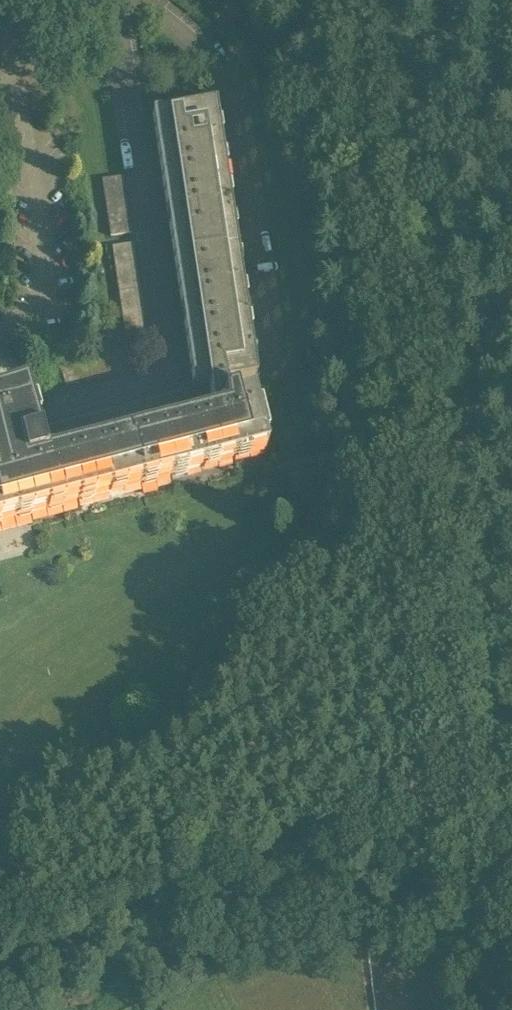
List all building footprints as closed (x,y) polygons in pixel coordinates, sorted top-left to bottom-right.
[(265,453),(250,398),(234,402),(232,397),(228,398),(224,383),(256,378),(214,103),(151,113),(192,387),(33,429),(23,389),(0,395),(0,521),(265,453)] [(101,179),(109,235),(130,233),(122,176),(101,179)] [(111,246),(127,348),(148,345),(133,243),(111,246)] [(59,366),(65,387),(132,369),(126,348),(59,366)]
